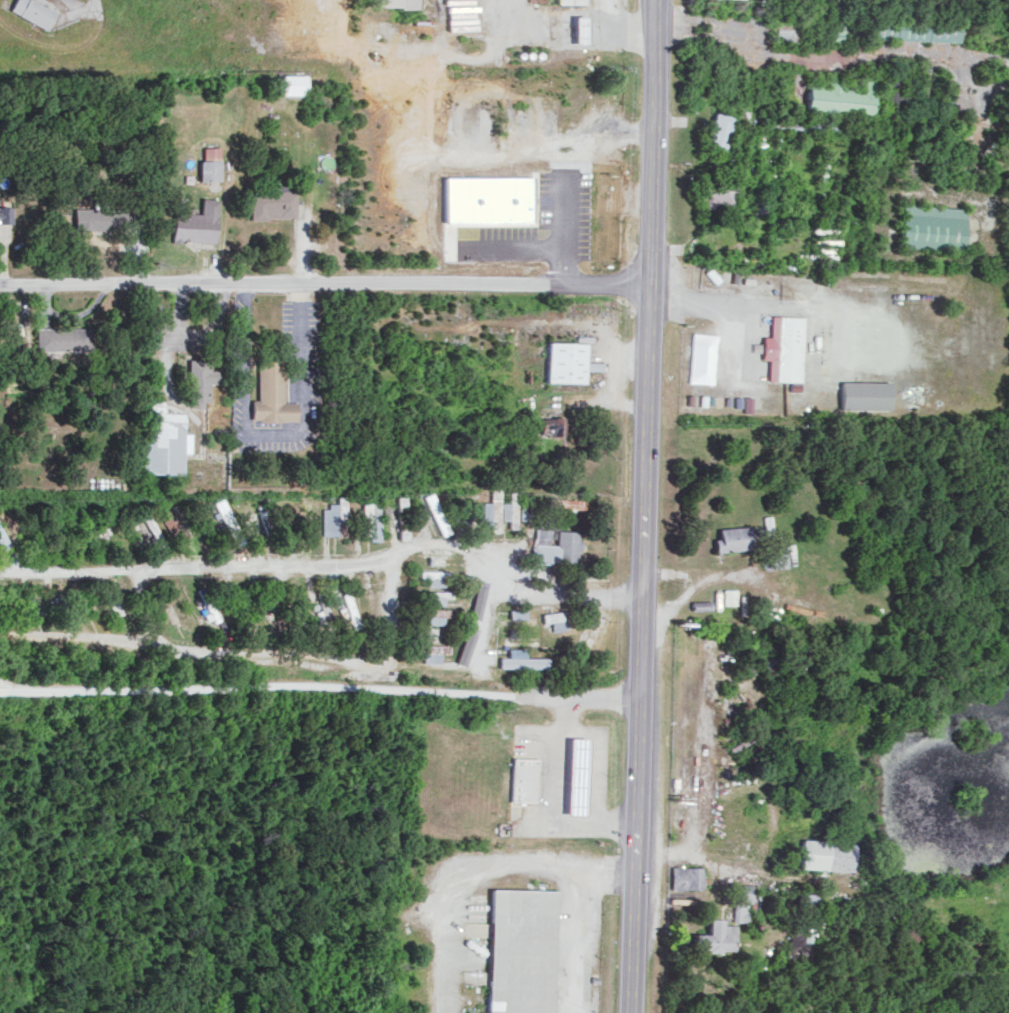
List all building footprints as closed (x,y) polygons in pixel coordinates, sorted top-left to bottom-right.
[(32,0),(12,0),(7,11),(45,27),(53,9),(32,0)] [(584,15),(572,16),(572,44),(584,43),(584,15)] [(958,40),(959,20),(863,17),(862,37),(958,40)] [(304,94),(304,74),(278,74),(278,94),(304,94)] [(806,112),(873,115),(874,77),(859,76),(859,87),(841,86),(841,80),(826,79),(826,84),(807,83),(806,112)] [(734,117),(714,111),(703,148),(723,154),(734,117)] [(201,146),(201,158),(197,158),(198,180),(218,179),(218,146),(201,146)] [(443,176),(443,222),(527,221),(526,175),(443,176)] [(714,202),(734,201),(733,179),(699,180),(700,207),(714,207),(714,202)] [(295,190),(250,189),(249,217),(295,218),(295,190)] [(124,207),(105,207),(105,195),(93,194),(92,207),(73,207),(72,229),(124,230),(124,207)] [(217,198),(200,198),(200,213),(172,211),(171,240),(215,242),(217,198)] [(754,213),(767,212),(766,198),(754,199),(754,213)] [(962,249),(964,207),(900,204),(898,247),(962,249)] [(12,206),(0,206),(0,223),(12,223),(12,206)] [(769,381),(802,381),(804,316),(770,315),(769,336),(762,336),(761,358),(769,359),(769,381)] [(35,349),(92,350),(92,327),(35,326),(35,349)] [(544,381),(583,382),(584,342),(545,341),(544,381)] [(208,369),(208,359),(188,359),(187,406),(207,407),(207,382),(215,383),(215,369),(208,369)] [(256,400),(250,400),(250,420),(295,420),(295,401),(281,401),(282,360),(256,360),(256,400)] [(889,409),(890,381),(841,380),(840,407),(889,409)] [(753,411),(753,396),(744,396),(744,412),(753,411)] [(142,472),(182,474),(183,452),(191,452),(192,432),(184,432),(185,412),(164,411),(165,400),(145,399),(142,472)] [(566,416),(539,417),(540,433),(566,433),(566,416)] [(321,534),(344,535),(345,497),(337,496),(337,505),(322,505),(321,534)] [(242,542),(222,497),(212,502),(233,546),(242,542)] [(549,506),(584,507),(584,498),(550,498),(549,506)] [(361,538),(378,538),(379,501),(362,501),(361,538)] [(437,504),(428,508),(437,528),(445,525),(437,504)] [(516,506),(500,506),(500,521),(515,521),(516,506)] [(552,517),(535,515),(532,560),(575,563),(576,549),(580,549),(580,539),(577,539),(577,531),(556,530),(555,544),(550,544),(552,517)] [(716,527),(717,550),(751,549),(750,526),(716,527)] [(762,569),(787,567),(786,552),(761,554),(762,569)] [(218,619),(204,585),(196,588),(207,616),(210,623),(218,619)] [(734,588),(721,588),(721,604),(734,604),(734,588)] [(317,590),(317,602),(325,602),(324,590),(317,590)] [(451,597),(451,590),(430,590),(429,605),(443,605),(443,596),(451,597)] [(342,592),(349,628),(357,626),(350,591),(342,592)] [(448,608),(424,608),(424,623),(442,623),(443,615),(448,615),(448,608)] [(526,609),(508,609),(508,618),(526,618),(526,609)] [(572,611),(541,612),(542,622),(551,622),(551,630),(569,629),(569,618),(572,618),(572,611)] [(449,645),(417,644),(417,652),(424,652),(423,662),(440,662),(441,653),(449,653),(449,645)] [(526,648),(509,648),(509,657),(499,657),(500,668),(550,667),(549,657),(526,657),(526,648)] [(585,736),(567,736),(565,813),(583,813),(585,736)] [(510,800),(533,800),(534,757),(511,756),(510,800)] [(799,867),(852,869),(853,840),(800,838),(799,867)] [(671,888),(702,888),(703,866),(671,865),(671,888)] [(750,921),(751,883),(734,883),(733,921),(750,921)] [(489,887),(486,1012),(552,1012),(554,888),(489,887)] [(722,917),(707,917),(707,933),(693,933),(693,948),(735,949),(736,924),(721,924),(722,917)]
